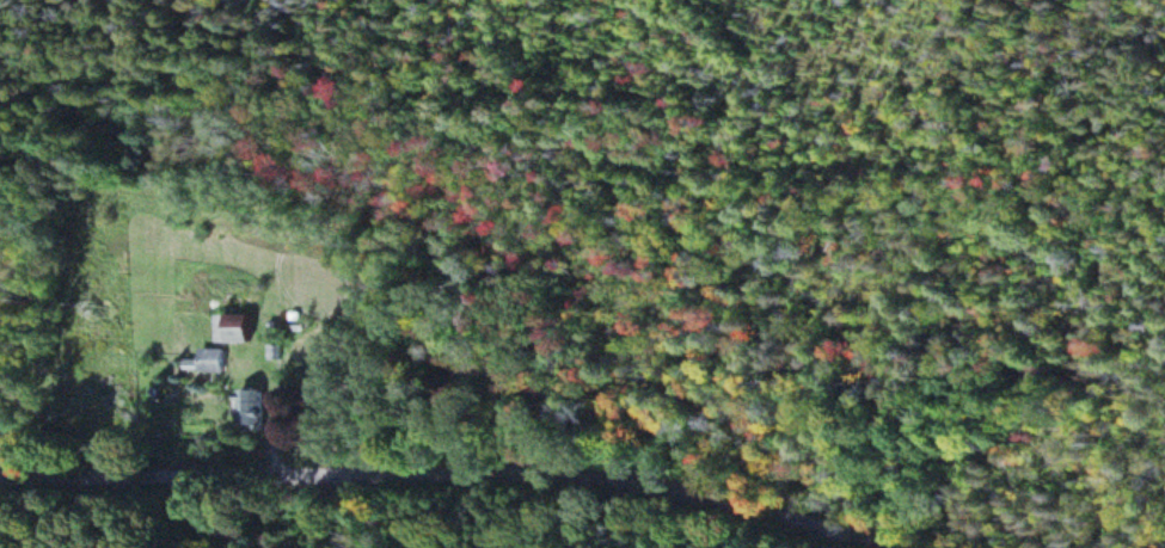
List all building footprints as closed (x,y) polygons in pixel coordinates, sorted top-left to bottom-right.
[(217,344),(253,344),(253,315),(217,315),(217,344)] [(201,373),(225,373),(225,349),(201,349),(201,373)] [(241,429),(263,429),(263,390),(241,390),(241,429)]
